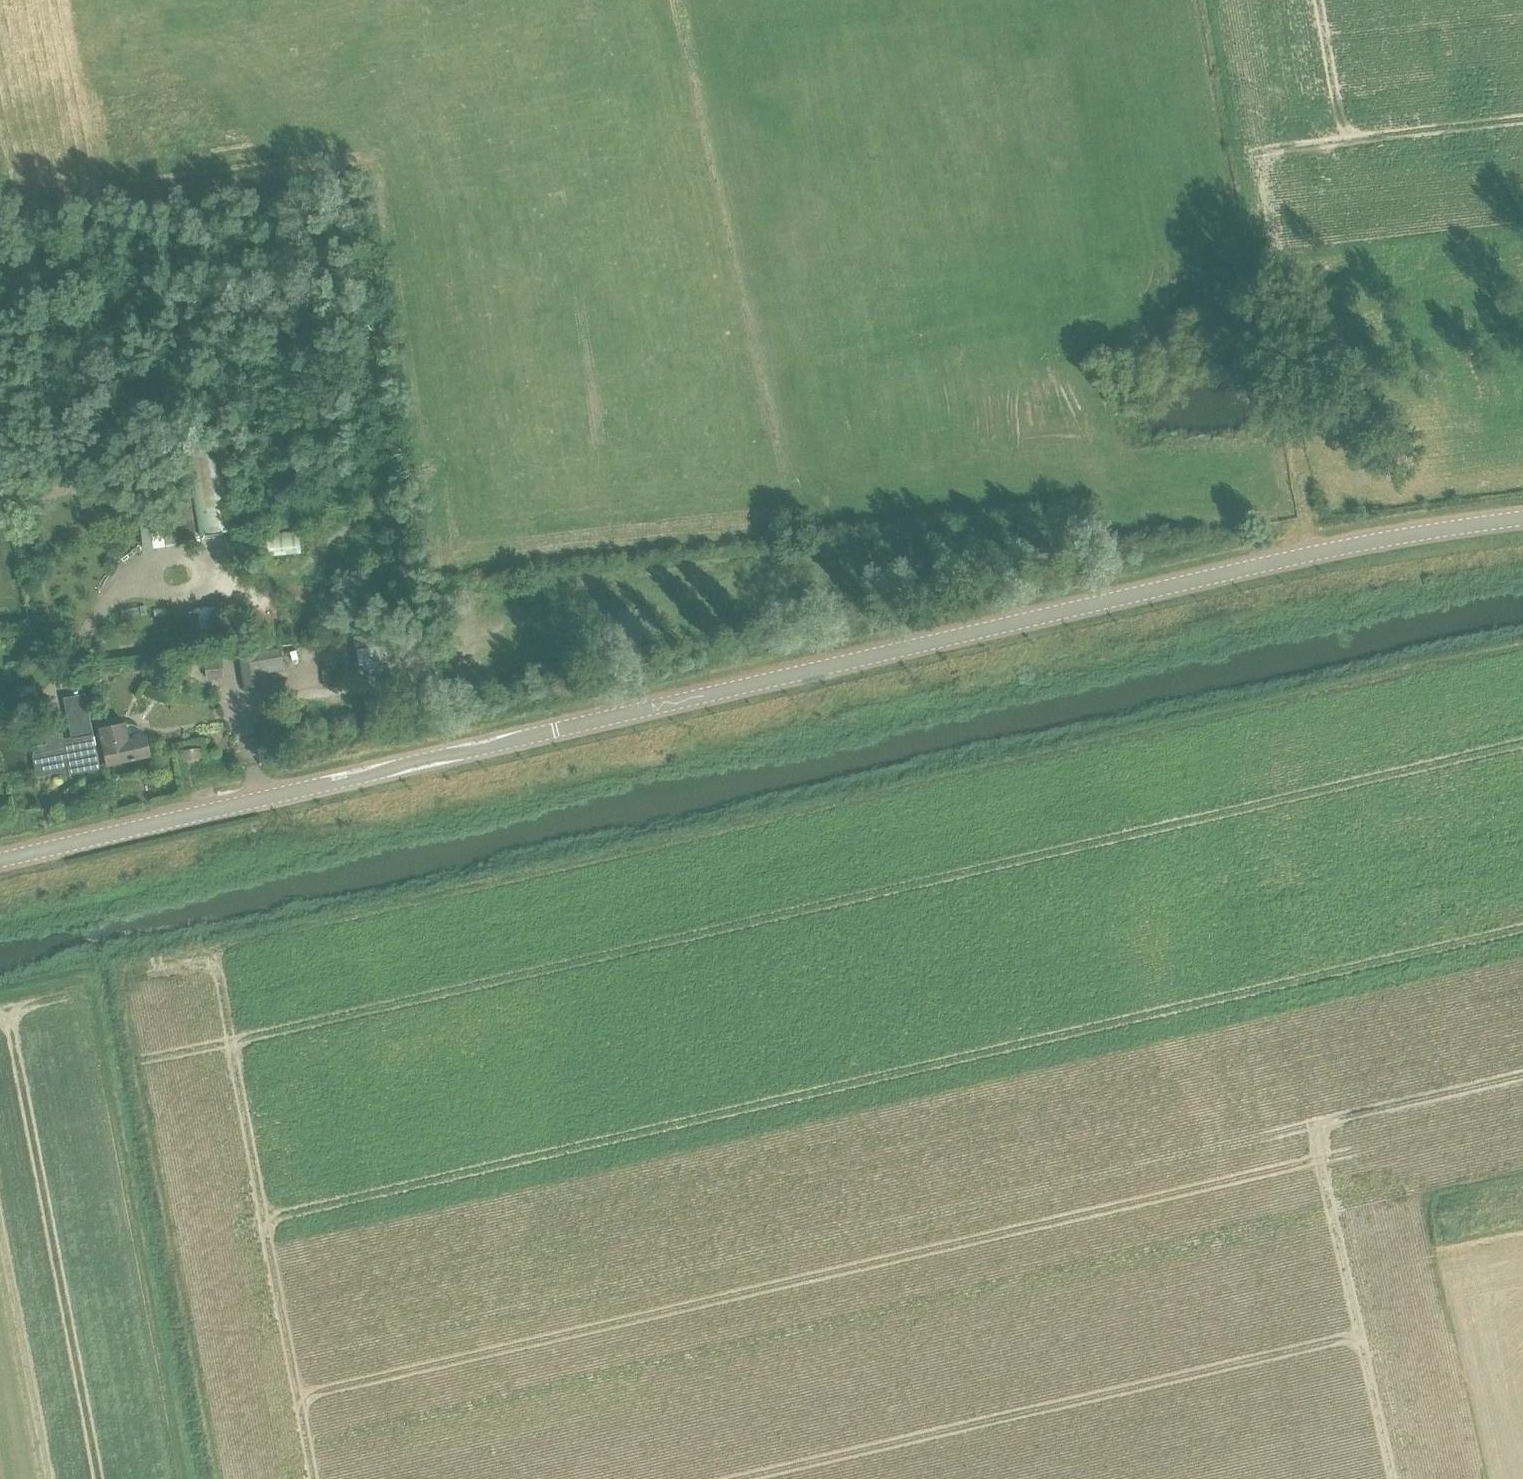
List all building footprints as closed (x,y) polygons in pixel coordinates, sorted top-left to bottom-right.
[(197,514),(229,509),(220,448),(187,454),(197,514)] [(141,507),(146,549),(179,544),(175,517),(172,518),(171,503),(141,507)] [(231,559),(270,557),(269,537),(229,540),(231,559)] [(218,604),(195,605),(196,627),(219,627),(218,604)] [(358,648),(361,675),(386,673),(382,645),(380,645),(379,633),(355,636),(357,648),(358,648)] [(266,686),(264,673),(283,670),(280,649),(239,655),(244,689),(266,686)] [(210,665),(212,677),(229,675),(227,663),(210,665)] [(36,735),(34,740),(35,747),(34,747),(36,756),(40,776),(77,768),(78,773),(101,768),(87,695),(67,699),(75,739),(66,741),(65,733),(47,737),(44,734),(36,735)] [(146,737),(146,735),(144,731),(141,728),(137,725),(133,724),(128,724),(101,730),(109,766),(151,757),(147,737),(146,737)] [(186,752),(187,760),(202,758),(200,749),(186,752)]
